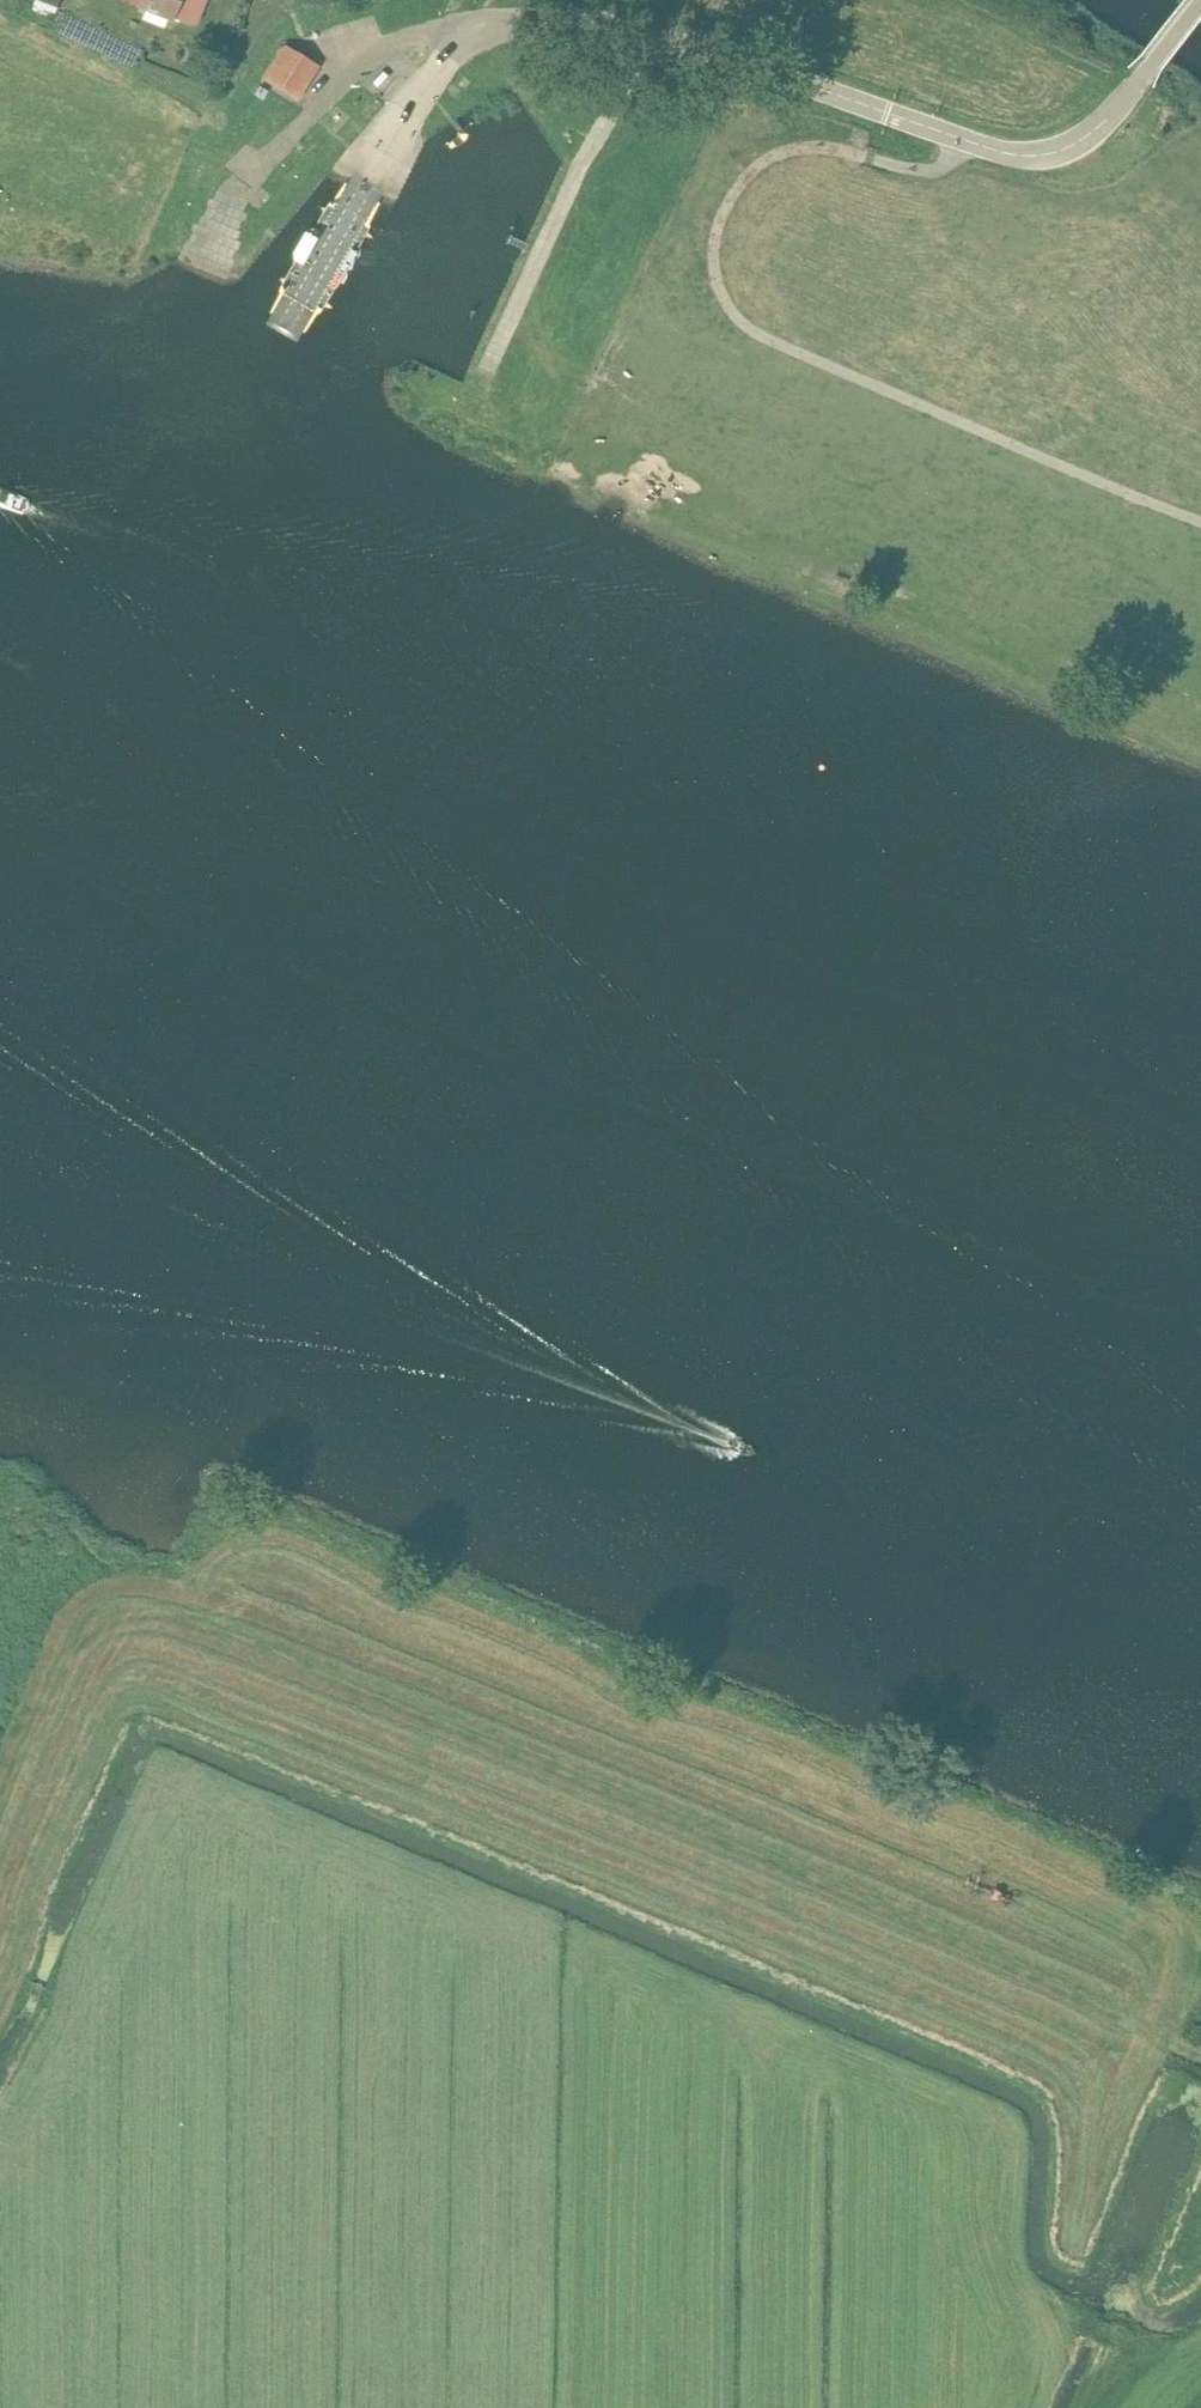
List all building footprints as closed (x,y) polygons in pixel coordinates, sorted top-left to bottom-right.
[(31,11),(50,18),(53,19),(61,0),(36,0),(31,11)] [(140,7),(172,20),(181,0),(142,0),(140,7)] [(318,68),(285,47),(264,80),(298,101),(318,68)] [(260,86),(255,95),(263,100),(269,92),(260,86)]
